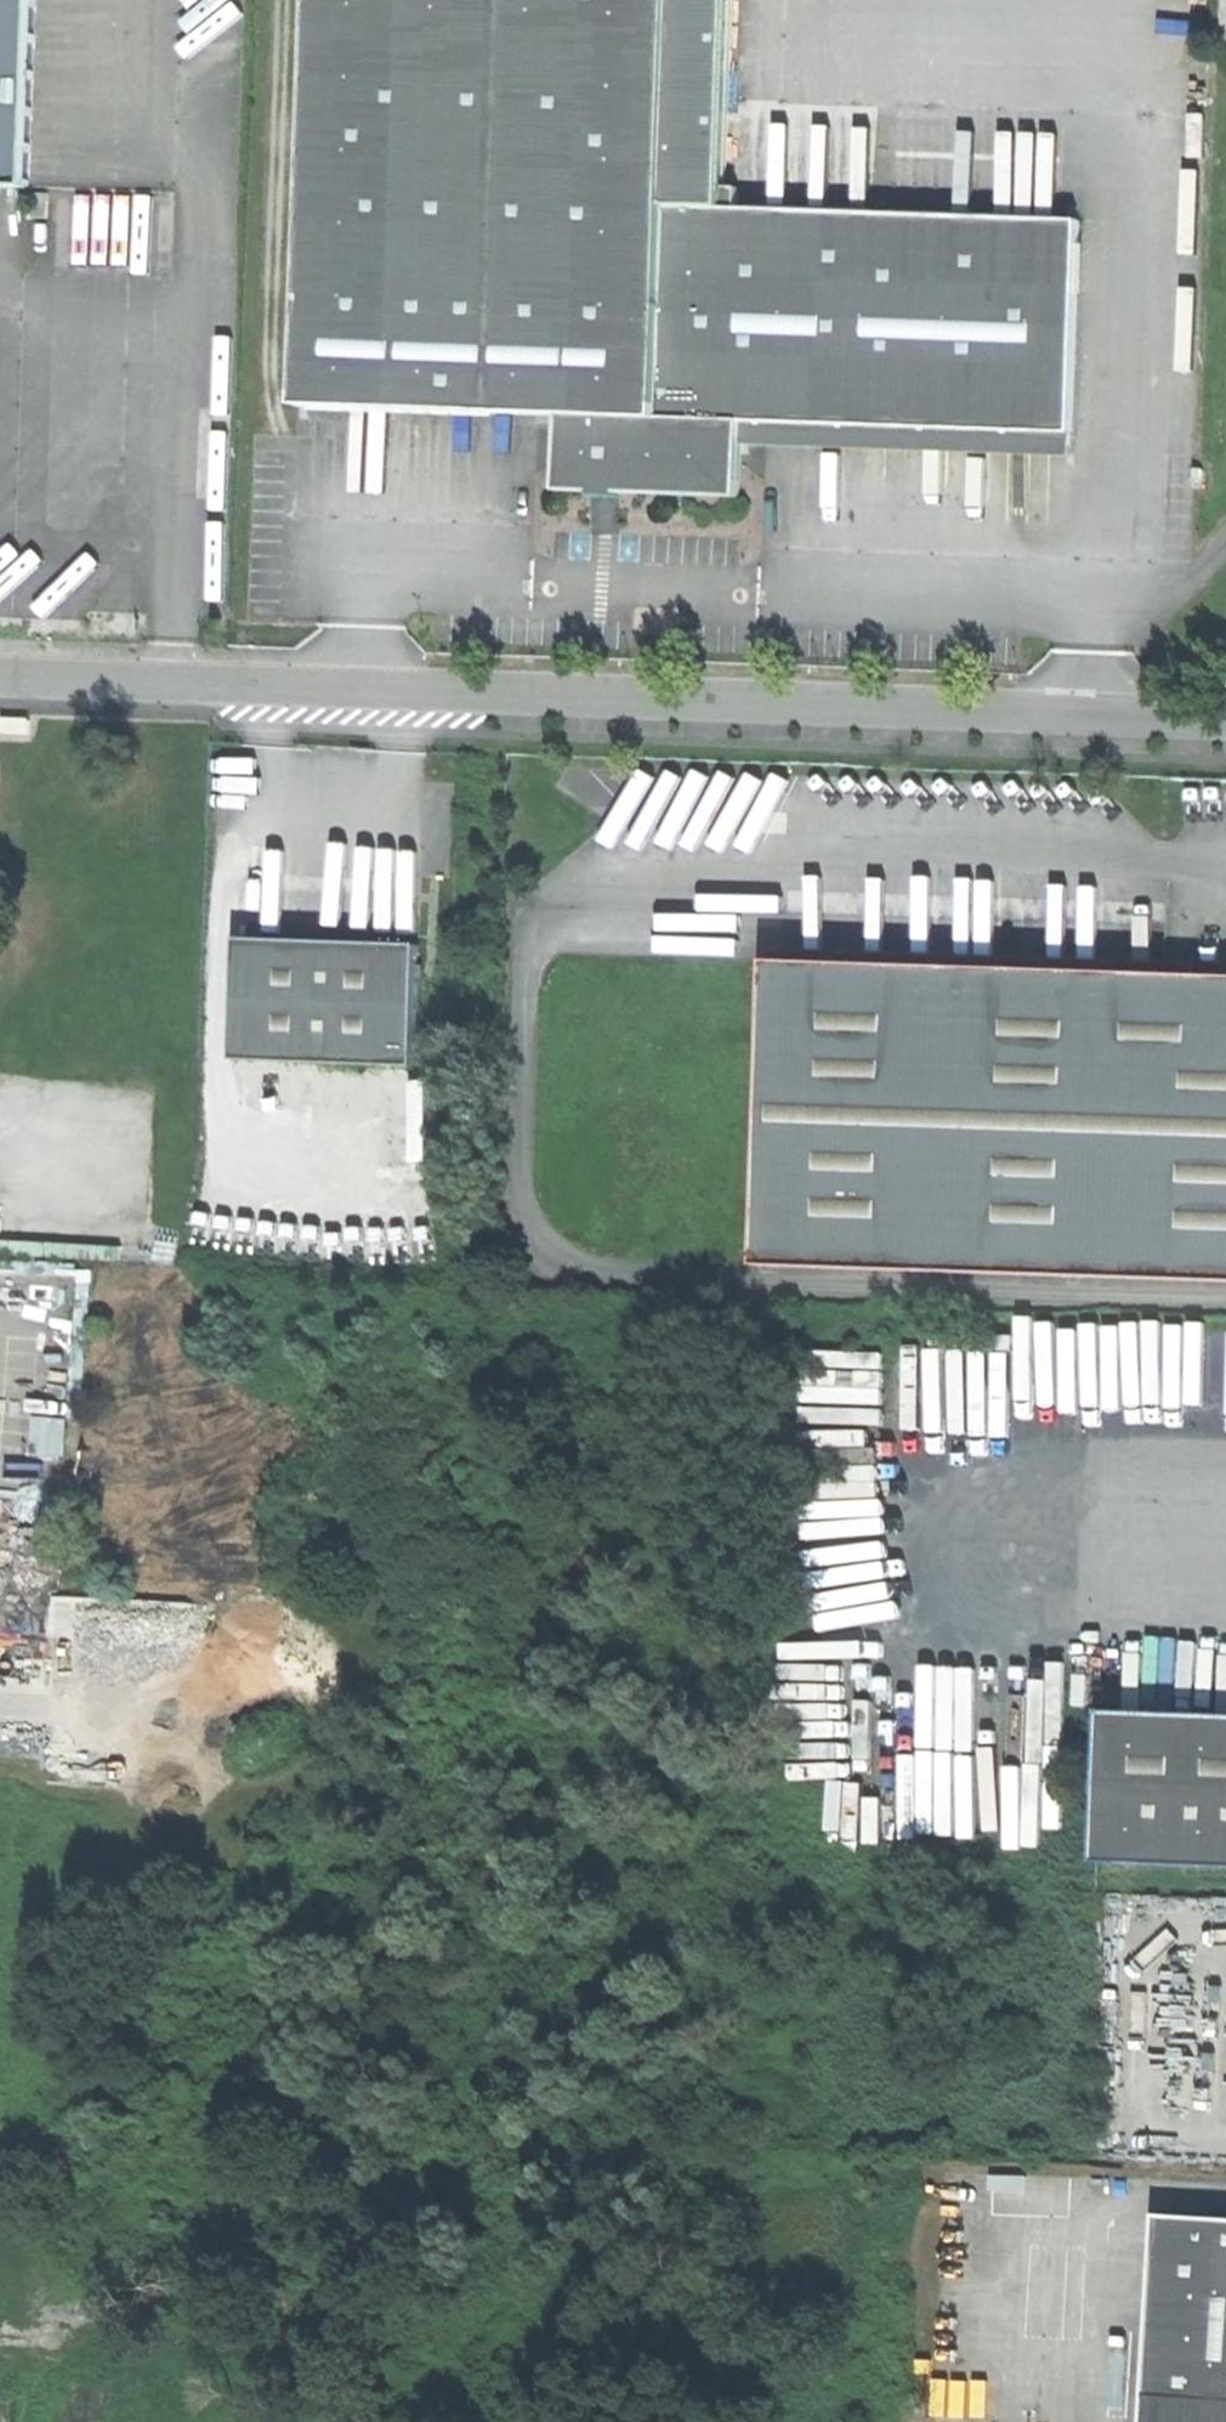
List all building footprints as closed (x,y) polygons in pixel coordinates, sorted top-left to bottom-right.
[(30,186),(37,0),(0,0),(0,185),(30,186)] [(306,405),(567,415),(564,490),(584,490),(601,0),(321,0),(306,405)] [(584,490),(595,491),(595,496),(610,496),(625,496),(626,492),(744,496),(746,438),(747,422),(1076,435),(1083,221),(746,208),(674,205),(680,0),(601,0),(584,490)] [(674,205),(746,208),(747,187),(733,187),(740,0),(680,0),(674,205)] [(34,191),(33,216),(47,217),(48,192),(34,191)] [(1076,435),(747,422),(746,438),(1075,447),(1076,435)] [(4,716),(4,730),(30,731),(31,717),(4,716)] [(333,939),(241,936),(237,1058),(419,1065),(422,983),(423,943),(333,939)] [(775,962),(764,1265),(1225,1282),(1225,977),(775,962)] [(1207,1339),(1205,1323),(1168,1326),(1169,1342),(1207,1339)] [(1107,1709),(1101,1861),(1225,1866),(1225,1714),(1107,1709)] [(1160,2213),(1148,2421),(1225,2421),(1225,2217),(1160,2213)]
